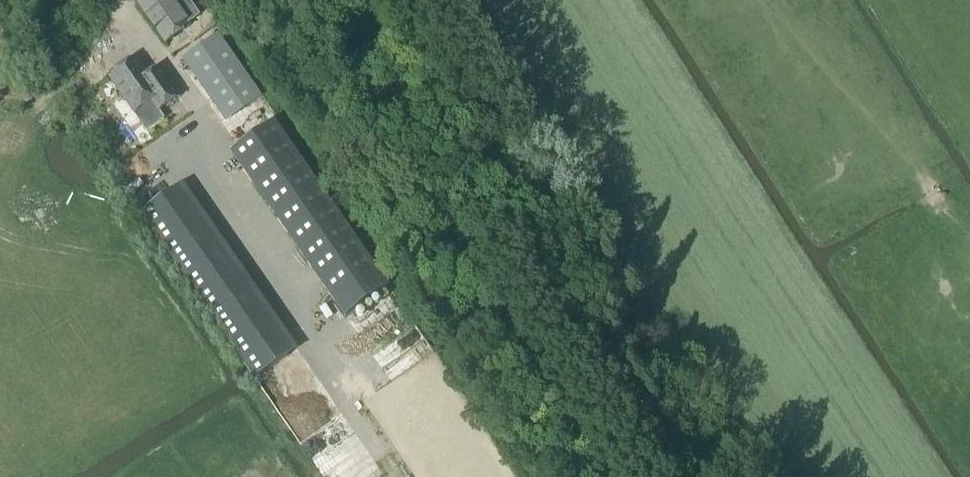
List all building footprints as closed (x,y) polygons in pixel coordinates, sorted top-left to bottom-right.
[(140,4),(167,43),(190,27),(188,24),(200,16),(189,0),(146,0),(140,4)] [(148,104),(155,115),(179,98),(158,67),(146,75),(135,58),(105,78),(131,116),(148,104)] [(237,62),(201,87),(217,110),(253,85),(237,62)] [(274,123),(232,153),(345,317),(388,288),(274,123)] [(174,192),(141,215),(254,380),(287,357),(174,192)]
